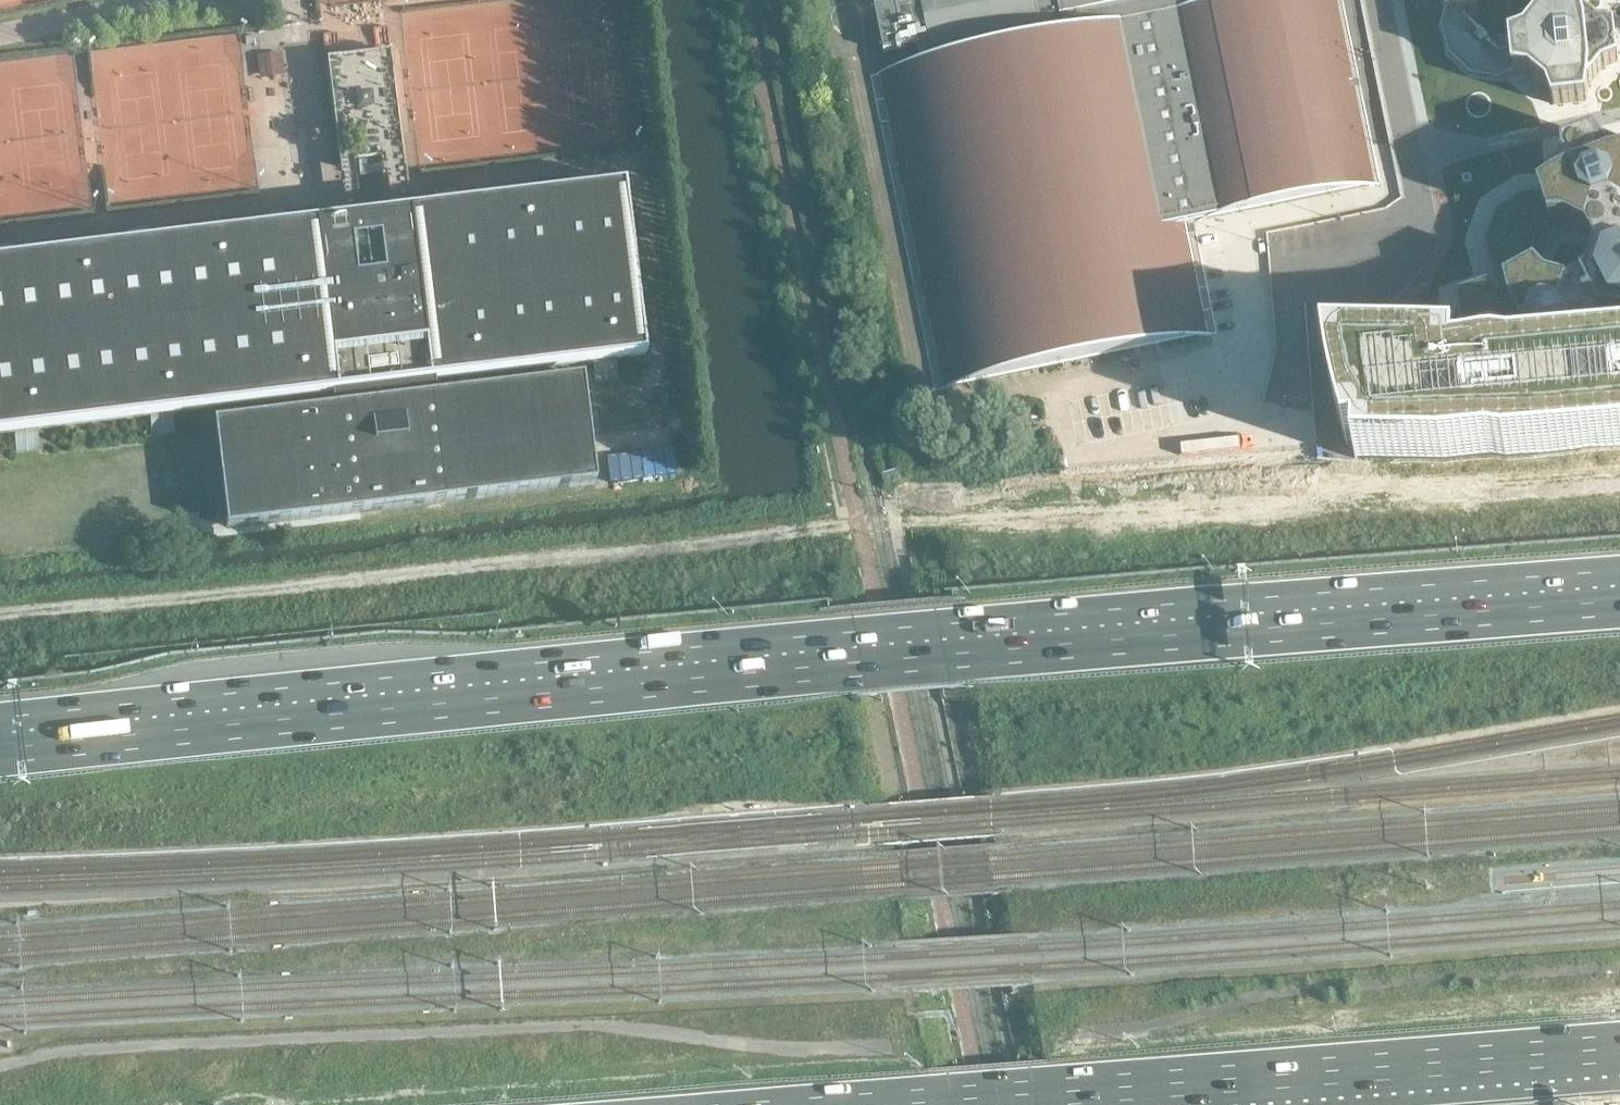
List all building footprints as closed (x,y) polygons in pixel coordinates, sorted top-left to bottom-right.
[(1337,0),(1242,0),(1223,4),(1223,0),(909,0),(876,7),(885,53),(918,46),(922,65),(879,75),(943,389),(1209,334),(1186,223),(1232,214),(1375,185),(1337,0)] [(1463,3),(1467,18),(1463,34),(1463,35),(1470,62),(1470,63),(1490,83),(1491,83),(1519,87),(1520,87),(1535,82),(1551,84),(1554,87),(1551,95),(1558,100),(1565,96),(1569,99),(1575,113),(1607,110),(1609,94),(1619,81),(1619,36),(1614,21),(1608,12),(1609,3),(1610,0),(1461,0),(1463,3)] [(255,44),(254,36),(245,37),(246,45),(255,44)] [(260,81),(285,79),(283,56),(258,58),(260,81)] [(397,113),(391,64),(380,65),(380,66),(339,71),(339,70),(327,71),(333,121),(335,121),(335,118),(395,111),(396,113),(397,113)] [(1439,345),(1440,351),(1442,355),(1445,366),(1446,370),(1448,377),(1462,376),(1466,377),(1482,386),(1485,389),(1492,401),(1499,399),(1503,398),(1514,395),(1518,394),(1522,393),(1522,380),(1522,377),(1525,376),(1542,369),(1545,368),(1547,370),(1551,375),(1555,381),(1557,387),(1557,392),(1558,396),(1558,397),(1559,399),(1579,422),(1580,422),(1609,431),(1610,431),(1619,427),(1619,157),(1606,151),(1604,150),(1602,148),(1594,137),(1564,149),(1565,162),(1565,164),(1564,167),(1563,169),(1555,167),(1550,175),(1557,181),(1555,183),(1554,185),(1552,187),(1541,194),(1534,194),(1529,195),(1524,195),(1522,195),(1497,212),(1497,213),(1486,241),(1486,242),(1494,272),(1495,273),(1498,277),(1502,280),(1507,285),(1510,298),(1510,301),(1508,303),(1504,304),(1501,305),(1499,303),(1491,292),(1485,294),(1481,295),(1471,299),(1466,300),(1460,302),(1461,308),(1461,316),(1461,318),(1461,320),(1460,323),(1452,321),(1447,329),(1453,335),(1452,337),(1451,339),(1449,340),(1447,341),(1439,345)] [(623,187),(350,220),(0,263),(0,436),(332,395),(334,409),(436,396),(434,383),(644,357),(623,187)] [(1326,346),(1328,368),(1333,394),(1339,419),(1347,444),(1356,444),(1356,460),(1446,461),(1492,457),(1507,459),(1619,448),(1619,350),(1584,353),(1514,360),(1498,358),(1455,362),(1455,348),(1437,348),(1326,346)] [(596,484),(583,378),(436,396),(334,409),(213,423),(226,529),(596,484)] [(652,439),(628,440),(630,474),(653,473),(652,439)]
